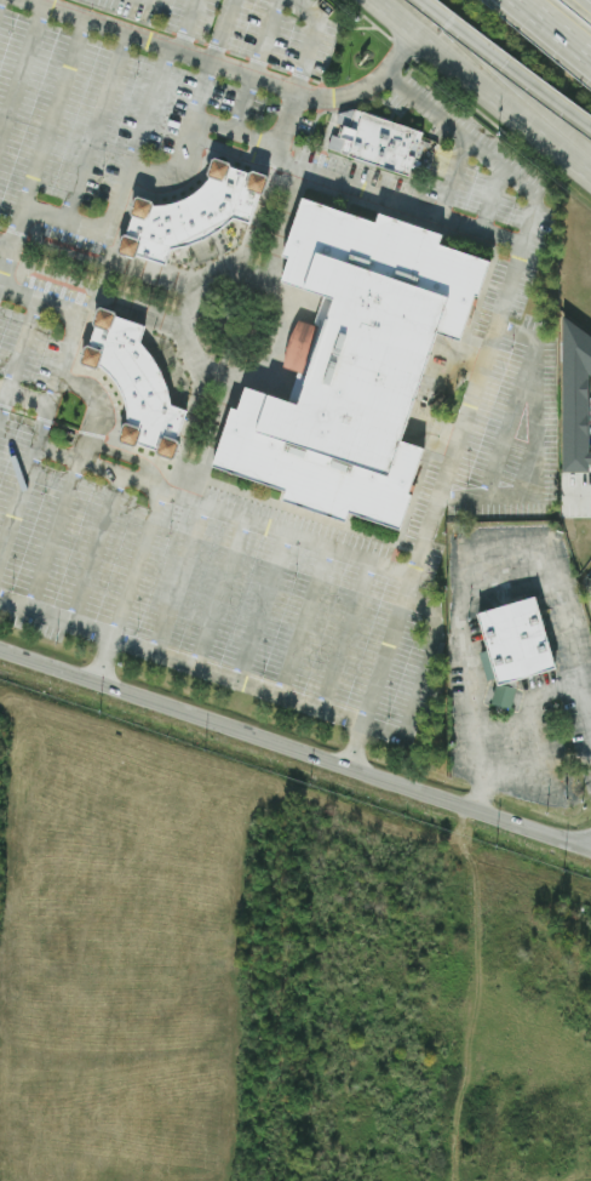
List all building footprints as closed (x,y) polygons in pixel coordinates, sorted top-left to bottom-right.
[(355,109),(423,132),(408,176),(327,148),(339,113),(355,109)] [(234,218),(225,227),(216,233),(206,239),(195,244),(184,246),(172,249),(167,266),(137,255),(136,257),(132,259),(119,255),(116,251),(121,236),(126,234),(132,216),(130,212),(134,198),(138,196),(151,201),(154,206),(163,205),(173,204),(183,200),(190,195),(197,189),(205,183),(208,178),(206,173),(211,159),(214,158),(229,162),(230,166),(248,172),(253,171),(266,176),(268,181),(264,193),(259,195),(248,224),(234,218)] [(305,196),(488,258),(463,333),(437,325),(400,435),(425,444),(398,525),(217,464),(243,383),(299,401),(334,296),(279,278),(305,196)] [(101,308),(145,324),(140,340),(150,350),(160,367),(167,386),(170,403),(185,411),(172,453),(122,438),(128,411),(120,386),(104,366),(86,358),(101,308)] [(590,472),(590,465),(590,453),(590,376),(590,377),(590,339),(564,321),(563,322),(564,472),(590,472)] [(476,612),(495,684),(553,669),(535,598),(476,612)]
